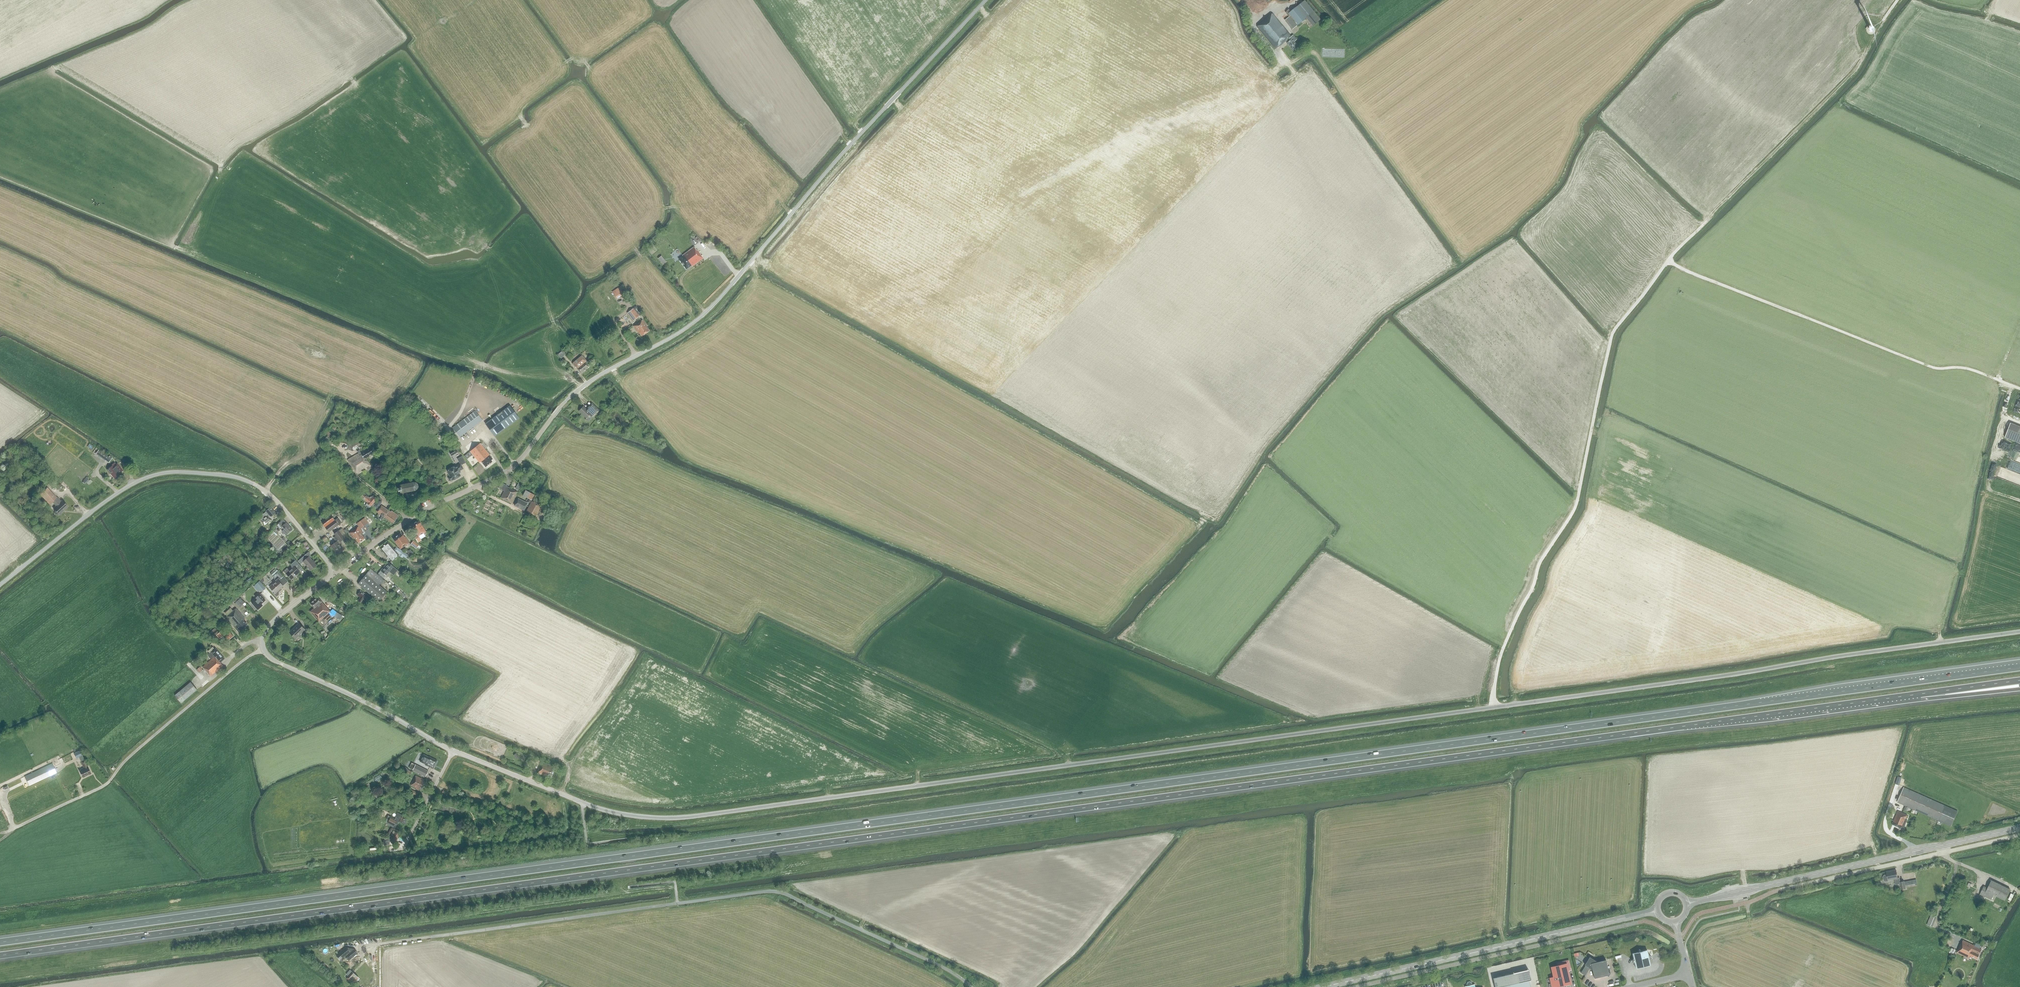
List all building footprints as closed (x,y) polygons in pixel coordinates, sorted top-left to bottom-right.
[(1314,12),(1305,0),(1304,0),(1297,6),(1288,13),(1298,25),(1306,19),(1312,26),(1321,19),(1314,12)] [(1293,51),(1298,47),(1294,42),(1297,39),(1293,35),(1291,37),(1272,14),(1257,26),(1276,49),(1280,46),(1286,41),(1293,51)] [(1292,30),(1297,26),(1289,16),(1285,20),(1292,30)] [(697,236),(690,241),(694,246),(701,242),(697,236)] [(692,266),(703,258),(697,250),(696,251),(694,247),(682,256),(683,256),(679,259),(686,269),(691,265),(692,266)] [(715,263),(721,258),(717,252),(711,257),(715,263)] [(624,294),(619,287),(611,292),(617,299),(624,294)] [(633,320),(639,316),(634,308),(628,313),(633,320)] [(642,336),(649,331),(646,326),(647,326),(642,320),(634,326),(639,333),(640,333),(642,336)] [(581,373),(589,366),(585,362),(586,361),(582,355),(573,363),(577,368),(581,373)] [(423,400),(425,402),(426,401),(420,395),(416,400),(420,403),(423,400)] [(583,406),(579,411),(586,418),(586,420),(589,421),(594,416),(597,413),(600,410),(594,405),(592,403),(586,409),(583,406)] [(485,424),(494,436),(519,418),(509,405),(485,424)] [(459,437),(473,427),(482,420),(476,411),(453,428),(459,437)] [(2005,437),(2019,443),(2019,426),(2010,423),(2005,437)] [(329,445),(332,443),(327,436),(324,439),(329,445)] [(480,444),(470,451),(473,455),(480,463),(481,461),(484,465),(486,467),(492,461),(491,460),(493,459),(480,444)] [(366,458),(375,452),(371,446),(361,452),(359,450),(357,452),(358,454),(347,460),(354,469),(355,470),(357,474),(371,466),(366,458)] [(108,457),(98,450),(95,454),(105,461),(108,457)] [(463,469),(461,465),(465,463),(461,456),(457,459),(460,464),(456,467),(455,466),(447,471),(450,476),(448,478),(450,481),(452,480),(461,476),(459,473),(460,472),(460,471),(463,469)] [(417,470),(422,467),(417,460),(414,462),(415,464),(413,466),(417,470)] [(117,463),(115,464),(114,462),(112,464),(112,465),(107,469),(114,479),(119,474),(123,470),(117,463)] [(418,487),(418,486),(417,484),(418,484),(417,484),(416,483),(416,482),(415,482),(415,483),(413,482),(399,485),(399,487),(398,488),(398,487),(398,488),(399,491),(398,491),(399,491),(400,491),(401,493),(401,494),(401,493),(415,490),(415,491),(415,490),(417,489),(418,487)] [(511,503),(517,492),(507,486),(501,497),(511,503)] [(61,502),(57,498),(47,488),(40,494),(50,505),(53,502),(56,506),(53,509),(55,511),(55,514),(59,514),(59,515),(60,514),(61,514),(61,513),(68,507),(62,500),(61,502)] [(528,507),(534,495),(526,490),(523,495),(528,498),(526,501),(528,502),(527,503),(523,501),(522,503),(521,502),(522,500),(518,498),(514,505),(524,510),(526,506),(528,507)] [(371,499),(366,495),(364,493),(361,496),(368,502),(367,503),(365,505),(366,507),(367,508),(369,508),(371,506),(374,502),(377,499),(373,496),(371,499)] [(540,512),(543,507),(532,501),(527,511),(536,516),(537,515),(539,516),(541,512),(540,512)] [(384,517),(388,512),(388,511),(388,510),(381,505),(377,512),(384,517)] [(271,517),(276,513),(271,507),(266,511),(266,512),(259,518),(261,520),(261,521),(265,525),(271,520),(269,517),(270,516),(271,517)] [(389,510),(388,512),(384,517),(393,523),(396,519),(398,515),(392,511),(391,511),(389,510)] [(323,518),(324,520),(333,514),(331,511),(325,516),(323,513),(317,517),(320,520),(323,518)] [(337,519),(334,521),(331,516),(322,523),(329,533),(341,524),(337,519)] [(361,528),(368,523),(365,518),(357,523),(361,528)] [(292,530),(291,530),(292,529),(286,523),(285,522),(285,521),(283,519),(276,525),(280,529),(282,527),(284,529),(282,531),(282,532),(285,535),(286,535),(289,532),(289,533),(292,530)] [(425,536),(423,533),(426,531),(419,520),(411,524),(418,535),(415,538),(418,543),(421,541),(420,539),(425,536)] [(365,538),(362,534),(363,533),(358,527),(356,528),(355,528),(349,533),(353,538),(354,537),(359,543),(365,538)] [(339,544),(345,539),(348,537),(341,529),(334,534),(336,536),(333,538),(336,542),(331,546),(337,554),(343,550),(339,544)] [(401,549),(409,542),(405,537),(404,537),(400,533),(393,538),(396,543),(401,549)] [(397,547),(395,550),(388,542),(380,548),(391,561),(399,555),(402,557),(403,555),(405,552),(397,547)] [(225,571),(234,563),(227,554),(218,562),(225,571)] [(310,570),(316,565),(309,556),(307,558),(305,555),(298,561),(301,564),(303,562),(310,570)] [(284,571),(286,573),(286,574),(291,579),(300,572),(298,571),(302,567),(296,560),(295,561),(291,565),(291,566),(288,569),(287,568),(284,571)] [(394,575),(398,570),(393,567),(388,562),(381,571),(379,573),(384,578),(386,575),(389,571),(394,575)] [(379,602),(387,592),(379,585),(384,580),(371,569),(358,584),(379,602)] [(253,578),(251,575),(243,580),(246,584),(253,578)] [(270,586),(275,593),(274,594),(274,593),(273,593),(277,598),(277,597),(279,595),(279,591),(279,590),(281,588),(283,587),(283,586),(278,581),(277,580),(276,582),(270,587),(270,586)] [(265,588),(259,581),(255,585),(261,592),(265,588)] [(366,595),(360,591),(357,595),(360,597),(358,601),(363,604),(366,600),(369,602),(372,597),(366,594),(366,595)] [(263,605),(261,604),(266,600),(260,594),(256,598),(257,599),(252,603),(258,610),(263,605)] [(326,621),(331,617),(328,613),(330,611),(322,602),(318,597),(310,603),(314,608),(311,611),(319,621),(323,618),(326,621)] [(240,631),(247,624),(244,620),(245,619),(236,608),(230,613),(230,612),(229,613),(230,614),(226,617),(235,627),(237,629),(238,628),(240,631)] [(296,639),(305,629),(299,623),(289,632),(296,639)] [(214,636),(219,632),(215,628),(210,632),(214,636)] [(229,640),(233,636),(228,630),(224,632),(223,630),(216,635),(220,639),(224,635),(229,640)] [(220,662),(225,659),(215,648),(215,649),(213,647),(208,651),(209,653),(208,654),(208,656),(210,658),(212,658),(214,656),(215,656),(203,667),(211,676),(223,665),(220,662)] [(197,690),(190,682),(174,695),(181,703),(197,690)] [(82,755),(81,756),(79,750),(73,753),(76,758),(79,757),(81,762),(84,768),(80,770),(81,773),(80,773),(81,775),(82,775),(83,777),(91,773),(88,767),(87,767),(82,755)] [(429,757),(426,756),(423,763),(426,764),(425,765),(433,769),(437,761),(429,757)] [(64,764),(64,763),(67,761),(65,757),(62,758),(52,763),(52,764),(8,785),(12,794),(57,773),(55,768),(64,764)] [(420,764),(416,762),(416,764),(413,763),(410,769),(425,777),(428,771),(419,766),(420,764)] [(551,777),(555,768),(552,768),(553,766),(542,762),(541,765),(540,765),(537,773),(548,777),(549,776),(551,777)] [(411,785),(416,788),(415,789),(419,791),(420,789),(422,790),(426,782),(424,781),(425,779),(421,778),(416,776),(414,779),(414,778),(411,785)] [(1904,787),(1897,802),(1951,826),(1957,811),(1904,787)] [(388,815),(382,811),(379,817),(386,820),(388,815)] [(1906,819),(1907,815),(1898,811),(1892,824),(1895,826),(1901,828),(1901,827),(1903,828),(1907,820),(1906,819)] [(407,819),(402,816),(401,818),(400,817),(401,815),(397,813),(395,817),(396,817),(395,819),(388,816),(385,821),(396,827),(398,821),(399,821),(399,822),(405,824),(407,819)] [(399,833),(395,831),(390,841),(394,843),(399,833)] [(1899,878),(1897,878),(1896,870),(1886,872),(1887,874),(1884,875),(1883,877),(1884,880),(1886,882),(1888,881),(1888,880),(1894,879),(1895,885),(1900,884),(1901,889),(1905,888),(1904,881),(1900,882),(1899,878)] [(2005,900),(2010,889),(1991,880),(1987,888),(1984,886),(1980,894),(1991,900),(1994,895),(2005,900)] [(1932,926),(1936,916),(1931,914),(1927,924),(1932,926)] [(1977,959),(1981,950),(1974,946),(1975,946),(1963,940),(1961,944),(1960,944),(1956,952),(1969,958),(1970,956),(1977,959)] [(346,946),(336,955),(341,961),(346,957),(348,960),(358,952),(354,948),(346,946)] [(1649,955),(1648,955),(1647,950),(1642,951),(1639,950),(1638,952),(1633,954),(1634,959),(1632,961),(1635,963),(1636,968),(1650,965),(1649,960),(1652,958),(1652,957),(1651,957),(1651,956),(1650,956),(1649,955)] [(1610,973),(1609,972),(1606,960),(1596,962),(1590,958),(1586,964),(1586,965),(1581,973),(1585,975),(1589,969),(1590,970),(1592,968),(1594,978),(1607,975),(1608,976),(1610,973)] [(1549,984),(1549,986),(1556,986),(1571,984),(1568,971),(1571,970),(1569,960),(1557,963),(1557,966),(1551,967),(1554,977),(1550,978),(1552,983),(1549,984)] [(1493,978),(1495,986),(1526,986),(1525,981),(1529,980),(1531,980),(1528,969),(1493,978)] [(359,977),(350,970),(346,974),(348,976),(346,978),(353,984),(356,980),(359,977)]
